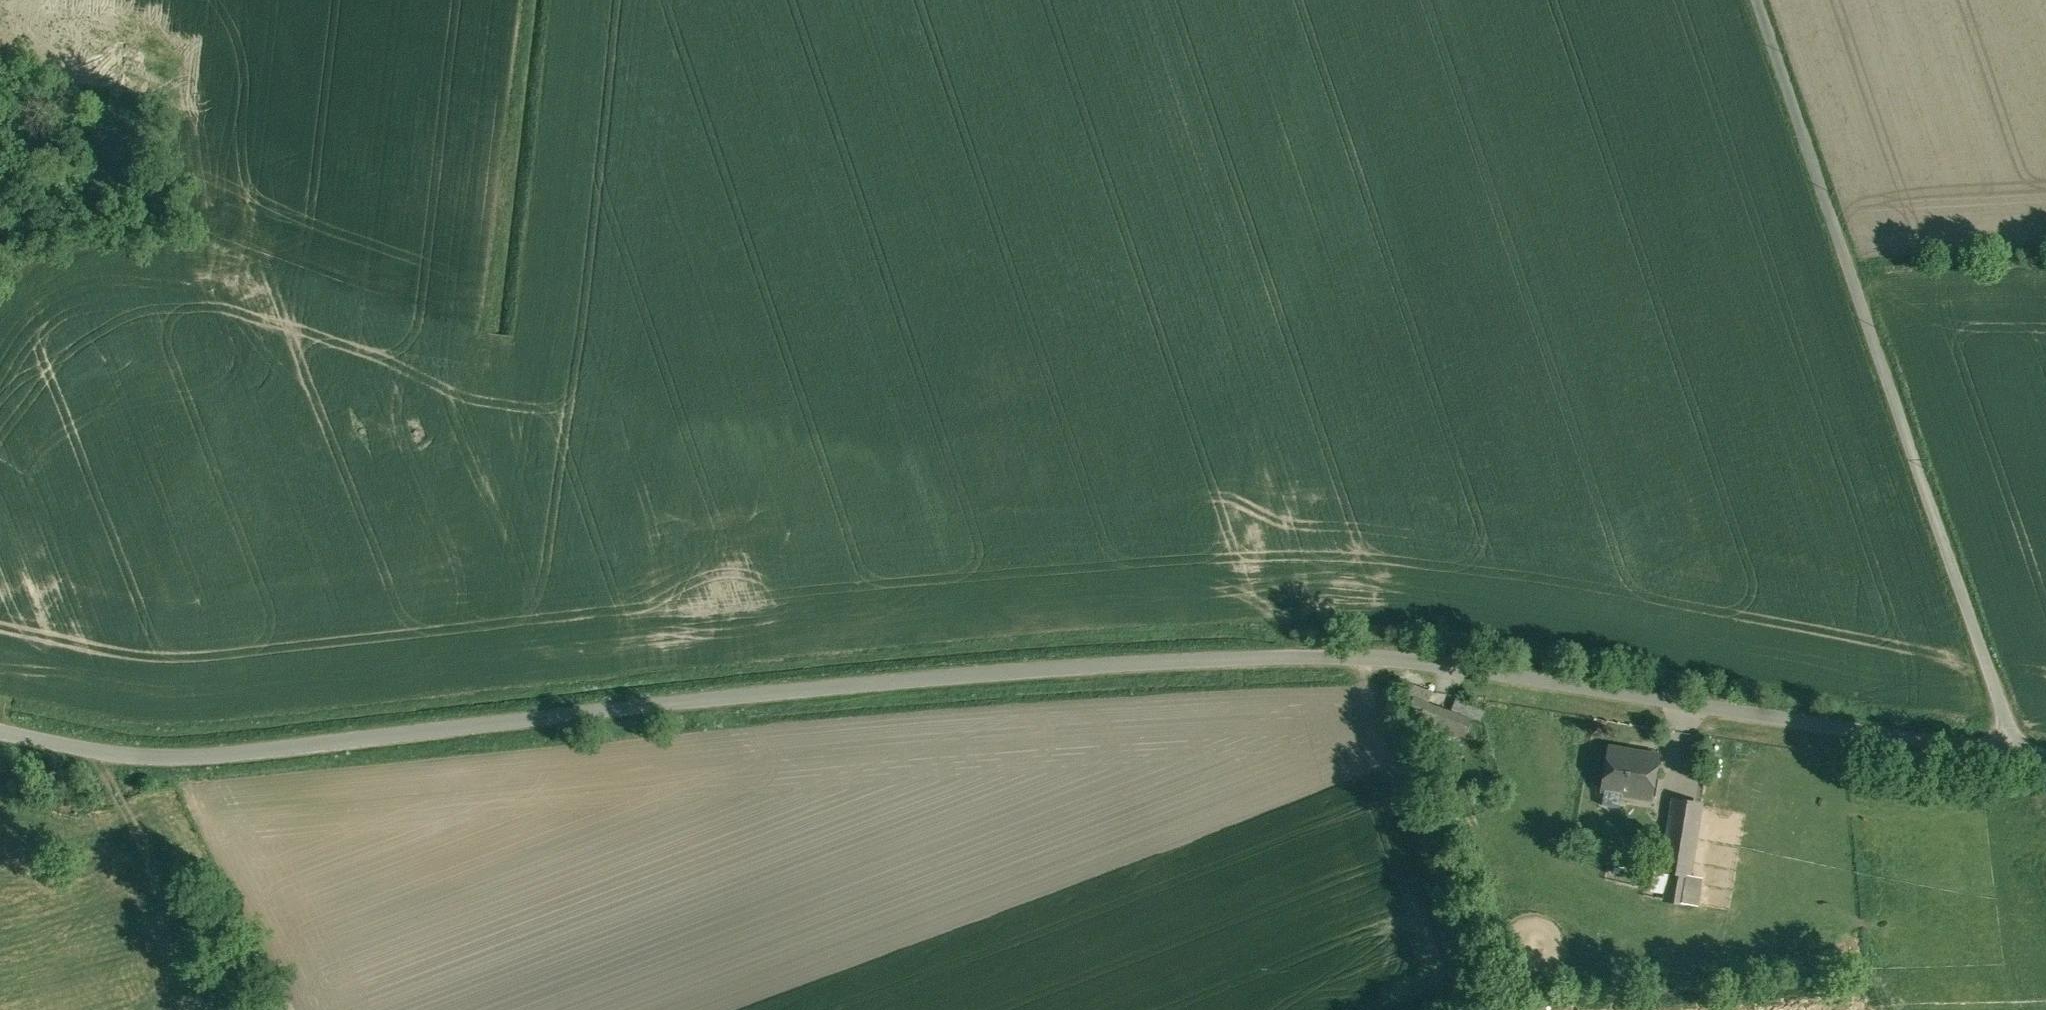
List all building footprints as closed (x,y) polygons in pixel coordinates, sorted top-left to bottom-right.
[(1469,709),(1451,706),(1450,707),(1428,703),(1431,689),(1409,684),(1402,720),(1434,726),(1431,739),(1446,742),(1447,735),(1464,738),(1469,709)] [(1658,757),(1610,749),(1603,789),(1651,797),(1658,757)] [(1700,805),(1674,801),(1663,870),(1689,874),(1700,805)] [(1651,872),(1648,891),(1662,893),(1664,873),(1651,872)] [(1661,900),(1668,901),(1672,877),(1665,876),(1661,900)]
